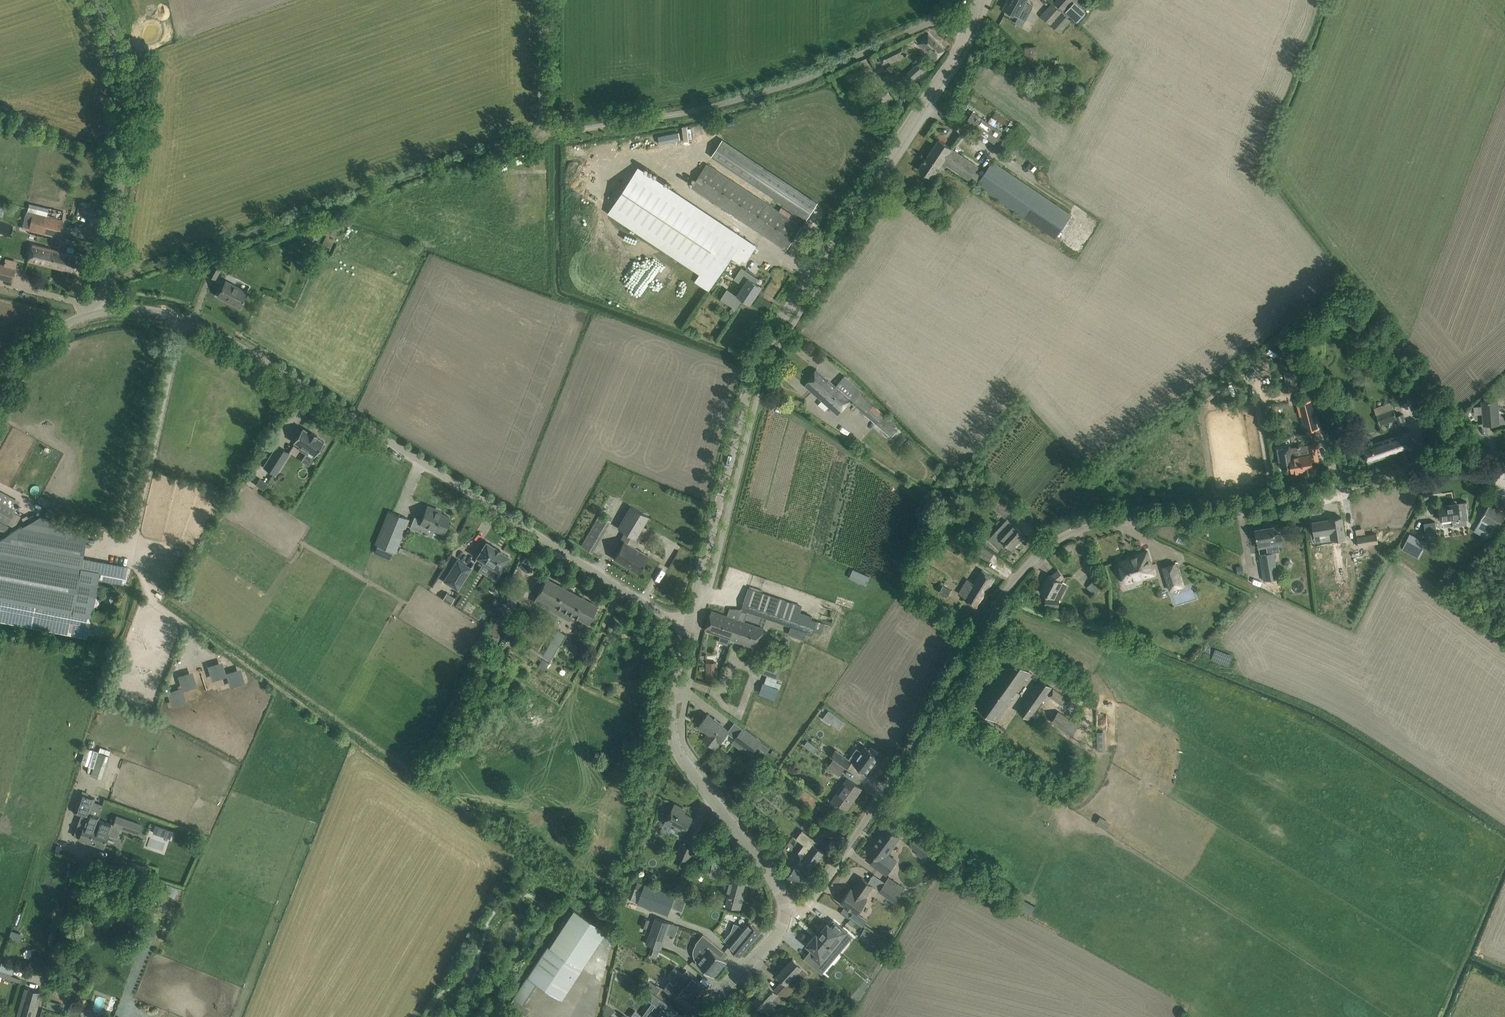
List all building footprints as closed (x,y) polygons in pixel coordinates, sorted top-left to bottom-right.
[(1005,9),(1004,11),(1017,18),(1018,15),(1025,19),(1028,14),(1020,10),(1026,0),(1010,0),(1008,3),(1007,2),(1004,9),(1005,9)] [(1064,11),(1074,0),(1056,0),(1054,2),(1064,11)] [(1074,2),(1065,12),(1077,23),(1086,12),(1074,2)] [(1052,4),(1041,16),(1060,33),(1071,21),(1052,4)] [(945,50),(928,34),(918,44),(936,60),(945,50)] [(903,45),(879,56),(882,64),(907,52),(903,45)] [(1037,45),(1024,46),(1026,60),(1038,59),(1037,45)] [(927,71),(919,61),(900,79),(906,86),(918,75),(920,77),(927,71)] [(972,112),(965,123),(994,143),(1002,132),(972,112)] [(678,149),(709,141),(705,127),(668,136),(670,143),(676,142),(678,149)] [(919,169),(932,178),(942,164),(968,182),(979,166),(939,139),(919,169)] [(712,156),(807,219),(817,203),(722,140),(712,156)] [(691,187),(786,249),(801,227),(706,164),(691,187)] [(977,187),(1055,240),(1071,216),(992,164),(977,187)] [(638,168),(609,213),(715,283),(732,258),(740,263),(743,259),(746,261),(756,246),(638,168)] [(578,203),(581,203),(581,176),(573,176),(573,194),(578,194),(578,203)] [(928,193),(936,198),(941,192),(932,187),(928,193)] [(26,211),(21,228),(29,230),(58,237),(62,220),(52,218),(38,214),(33,213),(26,211)] [(319,234),(312,230),(306,243),(314,246),(319,234)] [(71,254),(67,253),(35,246),(31,245),(28,262),(31,263),(62,269),(68,270),(68,271),(78,273),(81,256),(71,254)] [(630,259),(653,274),(661,262),(637,247),(630,259)] [(216,259),(208,274),(215,278),(223,263),(216,259)] [(13,281),(16,268),(0,264),(0,278),(13,281)] [(727,289),(721,299),(736,309),(742,299),(741,298),(742,297),(750,303),(761,287),(756,283),(759,278),(742,267),(738,272),(733,279),(743,286),(737,296),(727,289)] [(230,302),(239,307),(247,293),(226,281),(219,294),(231,300),(230,302)] [(816,369),(805,385),(838,414),(851,398),(854,400),(851,403),(888,435),(889,434),(895,427),(896,426),(861,395),(863,392),(856,386),(847,396),(836,386),(816,369)] [(1296,370),(1284,371),(1286,384),(1298,382),(1296,370)] [(1279,394),(1277,386),(1268,388),(1271,397),(1279,394)] [(1205,394),(1199,398),(1201,400),(1203,403),(1208,400),(1209,399),(1205,394)] [(1317,429),(1310,400),(1297,403),(1300,415),(1301,415),(1306,432),(1317,429)] [(1497,401),(1482,402),(1483,425),(1499,424),(1497,401)] [(1375,409),(1380,424),(1396,418),(1391,403),(1375,409)] [(308,451),(315,455),(319,449),(321,450),(324,444),(322,443),(324,441),(316,436),(317,435),(311,431),(310,433),(302,428),(294,441),(300,446),(299,448),(306,453),(308,451)] [(1407,432),(1363,447),(1368,463),(1413,447),(1407,432)] [(1323,466),(1324,466),(1322,459),(1329,458),(1327,446),(1329,446),(1328,439),(1318,441),(1320,451),(1303,454),(1301,444),(1287,447),(1289,459),(1291,459),(1293,465),(1301,463),(1302,470),(1313,468),(1314,471),(1324,469),(1323,466)] [(263,467),(276,475),(290,452),(277,444),(263,467)] [(259,478),(255,484),(263,489),(267,483),(259,478)] [(14,512),(20,501),(0,490),(0,531),(2,532),(6,525),(14,529),(20,516),(14,512)] [(1452,518),(1453,527),(1460,526),(1459,525),(1467,524),(1467,519),(1468,519),(1466,502),(1439,505),(1441,520),(1452,518)] [(1489,505),(1477,525),(1491,532),(1494,527),(1497,529),(1504,516),(1504,514),(1489,505)] [(435,509),(427,506),(422,519),(420,523),(443,532),(449,517),(434,511),(435,509)] [(625,541),(624,540),(613,558),(638,573),(648,555),(629,544),(630,542),(636,546),(646,529),(642,526),(648,516),(631,506),(618,529),(628,535),(625,541)] [(375,544),(395,552),(409,519),(388,510),(375,544)] [(581,546),(591,552),(610,521),(600,514),(581,546)] [(88,638),(90,624),(90,627),(93,633),(99,636),(106,635),(112,631),(115,625),(114,618),(111,613),(104,610),(98,610),(92,614),(92,617),(100,572),(125,577),(127,566),(82,558),(86,537),(88,524),(39,516),(22,526),(20,525),(0,539),(0,622),(88,638)] [(1024,534),(1007,519),(1000,526),(1002,528),(996,533),(995,532),(988,539),(999,549),(1005,543),(1011,548),(1024,534)] [(1330,519),(1312,522),(1314,540),(1324,538),(1323,534),(1332,533),(1330,519)] [(1281,533),(1275,534),(1273,527),(1255,530),(1258,549),(1283,545),(1281,533)] [(1376,533),(1356,536),(1358,545),(1377,542),(1376,533)] [(1401,549),(1419,558),(1427,543),(1410,534),(1401,549)] [(477,555),(477,556),(478,557),(485,561),(482,565),(489,569),(492,565),(498,570),(499,570),(500,569),(503,564),(505,565),(509,559),(507,558),(507,557),(508,557),(508,556),(507,555),(500,551),(500,550),(495,546),(494,547),(487,542),(486,542),(485,543),(486,543),(478,555),(477,555)] [(1335,584),(1333,573),(1336,573),(1332,543),(1314,546),(1319,576),(1316,577),(1317,583),(1319,583),(1319,586),(1335,584)] [(978,553),(989,560),(993,554),(982,546),(978,553)] [(1128,557),(1128,559),(1118,561),(1125,583),(1155,574),(1147,551),(1128,557)] [(1261,556),(1264,581),(1279,579),(1275,553),(1261,556)] [(457,589),(471,566),(457,558),(443,580),(457,589)] [(1285,560),(1284,564),(1286,567),(1290,567),(1292,563),(1290,559),(1285,560)] [(1163,567),(1170,590),(1183,586),(1176,563),(1163,567)] [(1059,599),(1067,584),(1060,580),(1065,578),(1058,569),(1057,570),(1058,571),(1051,576),(1049,575),(1040,591),(1046,595),(1046,599),(1046,605),(1059,606),(1059,599)] [(977,606),(994,578),(982,570),(974,583),(968,578),(959,593),(965,597),(964,599),(977,606)] [(1087,587),(1095,595),(1105,584),(1097,577),(1087,587)] [(597,606),(546,578),(536,596),(587,624),(597,606)] [(508,595),(519,601),(526,590),(514,584),(508,595)] [(748,589),(741,609),(742,610),(748,611),(790,626),(796,610),(797,606),(757,592),(748,589)] [(446,592),(442,599),(450,604),(454,597),(446,592)] [(722,635),(720,642),(730,645),(732,639),(757,647),(763,629),(712,611),(705,629),(722,635)] [(498,616),(489,632),(499,637),(507,621),(498,616)] [(790,626),(788,634),(804,639),(806,632),(795,628),(790,626)] [(542,655),(550,660),(566,635),(558,630),(542,655)] [(545,671),(550,663),(542,658),(538,666),(545,671)] [(1013,697),(1030,672),(1012,659),(978,707),(998,721),(1014,698),(1013,697)] [(208,664),(212,680),(227,675),(230,686),(245,682),(241,667),(226,672),(222,660),(208,664)] [(762,661),(758,671),(777,678),(780,667),(762,661)] [(717,662),(706,662),(706,678),(717,678),(717,662)] [(181,686),(167,690),(171,705),(187,701),(186,696),(199,693),(193,670),(177,674),(181,686)] [(1019,712),(1029,720),(1052,687),(1040,679),(1023,703),(1024,704),(1019,712)] [(1021,687),(1028,692),(1033,687),(1026,681),(1021,687)] [(1056,688),(1050,695),(1062,705),(1068,698),(1056,688)] [(830,722),(835,715),(829,711),(823,718),(829,723),(830,722)] [(1059,711),(1050,722),(1071,737),(1079,726),(1059,711)] [(729,731),(708,715),(699,726),(709,733),(704,739),(714,747),(719,741),(720,742),(729,731)] [(733,740),(751,754),(761,741),(743,727),(733,740)] [(1098,731),(1097,749),(1105,750),(1106,731),(1098,731)] [(814,752),(818,747),(808,740),(804,745),(814,752)] [(866,773),(879,756),(877,755),(878,753),(871,747),(869,749),(865,746),(861,752),(857,749),(849,759),(836,749),(830,756),(834,759),(845,767),(847,768),(852,761),(853,763),(866,773)] [(110,756),(98,752),(90,775),(102,779),(110,756)] [(845,767),(834,759),(828,767),(839,775),(845,767)] [(848,779),(837,794),(836,794),(829,803),(836,807),(839,803),(847,809),(852,801),(851,800),(860,787),(848,779)] [(79,793),(72,812),(80,814),(73,835),(79,837),(79,838),(80,838),(88,841),(97,814),(98,815),(102,804),(94,801),(95,798),(89,796),(90,794),(82,791),(81,793),(79,793)] [(682,808),(675,804),(666,820),(673,824),(672,827),(684,834),(693,817),(681,811),(682,808)] [(825,820),(830,825),(834,820),(832,818),(836,813),(832,810),(825,820)] [(97,814),(88,841),(103,846),(106,838),(107,835),(117,838),(120,827),(138,833),(140,827),(141,824),(116,815),(113,824),(111,824),(110,824),(98,820),(100,815),(98,815),(97,814)] [(155,825),(153,832),(169,838),(172,831),(155,825)] [(798,852),(799,857),(807,862),(806,863),(809,866),(810,865),(813,867),(824,852),(818,848),(822,843),(821,842),(828,831),(821,826),(812,838),(802,830),(796,838),(804,845),(798,852)] [(876,838),(867,851),(876,857),(871,863),(887,875),(896,861),(887,854),(899,837),(886,827),(877,839),(876,838)] [(926,857),(931,848),(914,837),(909,846),(926,857)] [(682,844),(677,856),(679,856),(688,860),(689,861),(694,849),(682,844)] [(807,862),(799,857),(800,859),(787,877),(800,886),(809,875),(808,873),(813,867),(810,865),(809,866),(806,863),(807,862)] [(714,859),(709,874),(721,877),(725,862),(714,859)] [(140,876),(145,877),(148,866),(133,862),(131,871),(141,874),(140,876)] [(873,885),(862,877),(853,889),(851,888),(840,902),(857,914),(867,899),(865,898),(873,885)] [(728,895),(726,904),(740,908),(745,892),(743,892),(745,882),(731,878),(726,895),(728,895)] [(897,882),(893,888),(901,894),(906,888),(897,882)] [(887,893),(885,895),(896,902),(901,894),(885,883),(881,888),(887,893)] [(675,895),(645,884),(638,903),(668,914),(675,895)] [(1020,908),(1030,913),(1035,905),(1025,900),(1020,908)] [(522,1004),(536,983),(561,999),(600,941),(607,931),(573,908),(527,977),(509,1005),(525,1016),(530,1009),(522,1004)] [(671,923),(655,917),(646,944),(661,950),(671,923)] [(643,918),(640,926),(646,928),(649,920),(643,918)] [(823,925),(816,933),(839,952),(834,948),(847,932),(834,921),(830,925),(829,924),(827,923),(824,927),(823,925)] [(731,932),(724,940),(730,946),(729,947),(740,956),(760,932),(750,923),(743,930),(739,927),(739,926),(734,924),(731,932)] [(864,927),(860,935),(868,939),(872,932),(864,927)] [(607,945),(613,935),(607,931),(600,941),(607,945)] [(816,933),(807,945),(812,949),(816,952),(812,956),(816,960),(813,965),(822,972),(826,967),(821,963),(833,948),(838,952),(839,952),(816,933)] [(695,943),(705,951),(696,962),(714,977),(723,966),(720,964),(724,959),(721,956),(725,952),(703,934),(695,943)] [(783,980),(779,985),(788,994),(793,989),(787,982),(796,973),(802,979),(808,973),(801,967),(793,959),(778,975),(783,980)] [(675,978),(678,981),(685,986),(698,997),(706,986),(686,970),(683,974),(680,972),(675,978)] [(646,978),(642,984),(648,988),(652,982),(646,978)] [(685,986),(678,981),(674,986),(670,982),(664,989),(688,1009),(698,997),(685,986)] [(788,994),(779,985),(774,990),(768,985),(753,1001),(769,1015),(775,1008),(774,1007),(782,998),(783,999),(788,994)] [(16,1016),(32,1016),(39,992),(24,988),(16,1016)] [(657,1004),(653,1010),(659,1014),(657,1016),(672,1016),(674,1016),(664,1008),(666,1006),(661,1003),(663,1000),(651,992),(648,997),(657,1004)] [(796,999),(802,1004),(808,997),(802,992),(796,999)] [(97,995),(92,1010),(101,1013),(106,998),(97,995)] [(69,1005),(66,1015),(72,1016),(78,1016),(81,1008),(69,1005)]
